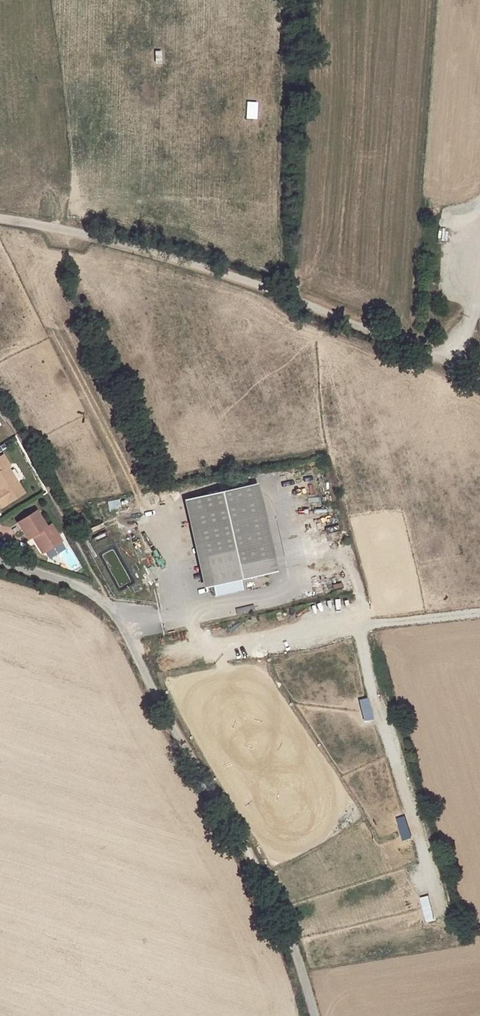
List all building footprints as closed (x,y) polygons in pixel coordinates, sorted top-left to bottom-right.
[(0,457),(0,485),(1,487),(0,488),(0,505),(1,507),(23,493),(7,468),(9,466),(2,456),(0,457)] [(273,569),(255,483),(183,498),(201,584),(273,569)] [(36,511),(17,523),(28,540),(32,537),(35,535),(45,551),(62,541),(51,524),(47,527),(36,511)] [(35,535),(32,537),(42,553),(45,551),(35,535)]
